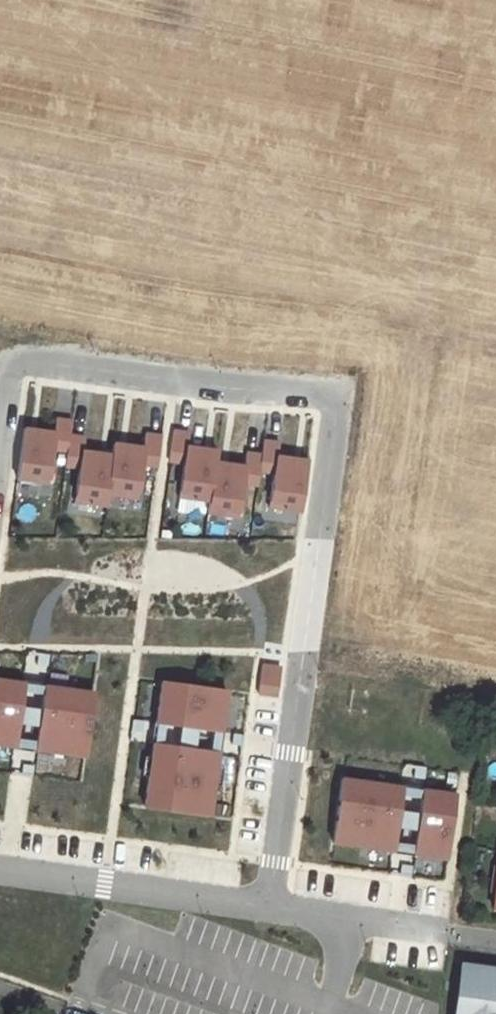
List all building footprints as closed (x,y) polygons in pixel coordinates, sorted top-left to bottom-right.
[(42,434),(27,432),(20,483),(51,487),(56,454),(70,456),(73,438),(75,425),(60,423),(58,436),(42,434)] [(191,436),(176,434),(172,465),(187,468),(182,502),(212,506),(218,466),(219,455),(205,452),(189,450),(191,436)] [(73,438),(70,456),(68,470),(83,472),(78,506),(108,510),(109,498),(115,459),(100,457),(86,455),(88,441),(73,438)] [(127,448),(117,447),(115,459),(109,498),(140,503),(145,469),(159,471),(164,440),(149,438),(147,451),(127,448)] [(264,459),(261,476),(276,478),(272,512),(303,516),(310,465),(297,463),(279,461),(280,447),(266,445),(264,459)] [(212,506),(210,518),(240,522),(245,488),(259,490),(261,476),(264,459),(249,457),(247,471),(232,468),(218,466),(212,506)] [(274,672),(270,699),(289,702),(293,674),(274,672)] [(0,688),(0,747),(24,751),(26,742),(28,723),(30,714),(32,695),(34,687),(1,682),(0,688)] [(32,695),(54,699),(55,690),(34,687),(32,695)] [(172,688),(166,728),(175,730),(194,732),(203,734),(223,737),(232,738),(238,697),(172,688)] [(47,745),(46,754),(95,761),(104,697),(55,690),(54,699),(51,717),(50,726),(47,745)] [(36,715),(34,724),(44,725),(45,717),(36,715)] [(163,750),(172,751),(175,730),(166,728),(163,750)] [(223,737),(220,758),(229,759),(232,738),(223,737)] [(191,748),(200,749),(202,740),(193,738),(191,748)] [(46,754),(47,745),(26,742),(24,751),(46,754)] [(154,812),(220,822),(225,784),(227,769),(229,759),(220,758),(199,755),(191,754),(172,751),(163,750),(162,760),(160,775),(154,812)] [(411,803),(412,794),(352,786),(343,850),(402,859),(404,850),(406,833),(408,818),(411,803)] [(433,798),(412,794),(411,803),(432,807),(433,798)] [(465,802),(433,798),(432,807),(430,821),(428,836),(425,853),(424,862),(445,865),(446,856),(457,858),(465,802)] [(408,818),(406,833),(412,834),(414,819),(408,818)] [(412,834),(422,835),(424,820),(414,819),(412,834)] [(424,820),(422,835),(428,836),(430,821),(424,820)] [(402,859),(424,862),(425,853),(404,850),(402,859)] [(457,858),(446,856),(445,865),(456,867),(457,858)] [(472,977),(473,978),(468,1013),(495,1013),(495,978),(472,975),(472,977)]
